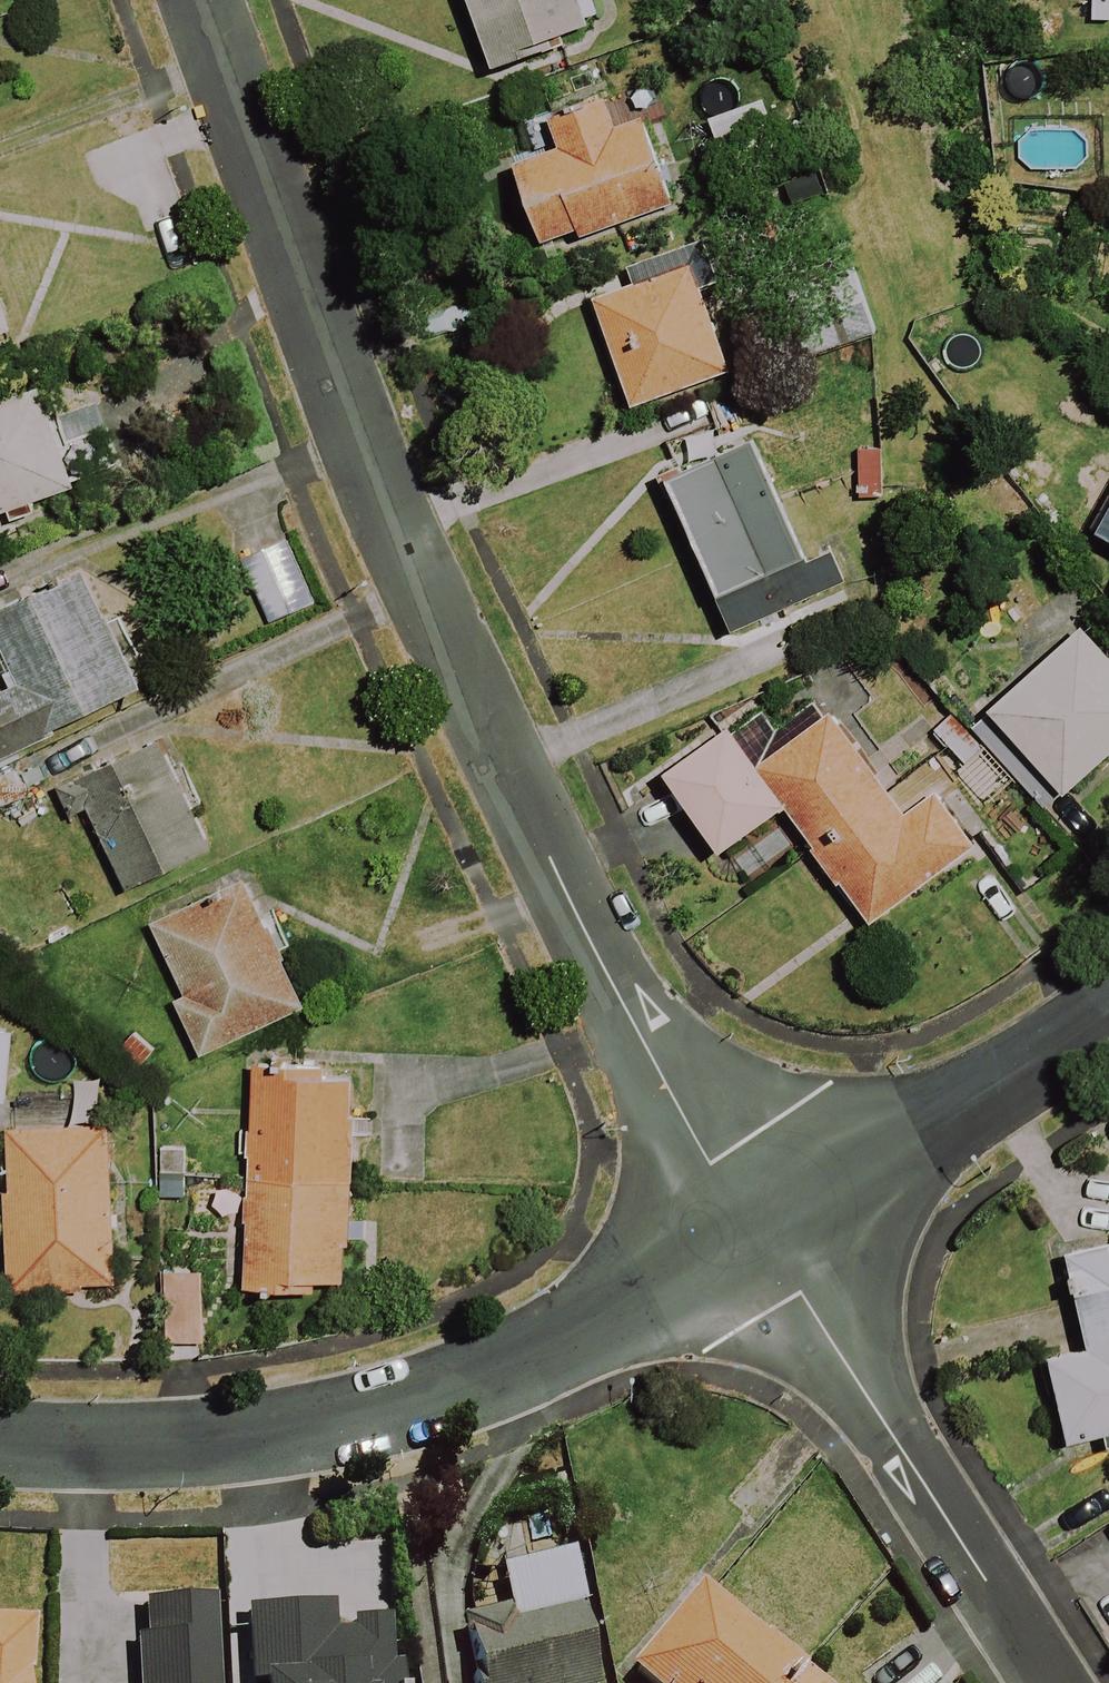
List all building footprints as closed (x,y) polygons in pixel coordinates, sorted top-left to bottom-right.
[(487,64),(598,26),(589,0),(465,0),(487,64)] [(541,247),(665,204),(636,120),(609,129),(603,111),(559,126),(567,148),(513,167),(541,247)] [(814,358),(873,337),(847,265),(788,286),(814,358)] [(728,375),(690,266),(592,300),(629,410),(728,375)] [(0,305),(0,338),(10,335),(0,305)] [(31,398),(0,408),(0,517),(5,516),(8,525),(66,506),(31,398)] [(756,455),(668,491),(727,636),(844,588),(828,549),(799,560),(756,455)] [(1088,538),(1108,548),(1108,495),(1088,538)] [(0,567),(0,760),(138,691),(63,538),(0,567)] [(1108,756),(1108,671),(1077,635),(987,712),(1004,732),(984,750),(1041,815),(1108,756)] [(900,807),(824,700),(778,733),(759,707),(662,776),(718,855),(782,810),(865,927),(985,841),(941,778),(900,807)] [(946,713),(926,731),(964,771),(984,752),(946,713)] [(211,851),(163,745),(75,785),(124,891),(211,851)] [(304,1010),(247,882),(150,925),(182,997),(173,1001),(198,1057),(304,1010)] [(0,1033),(0,1106),(4,1106),(11,1035),(0,1033)] [(357,1076),(255,1070),(241,1290),(281,1293),(281,1280),(343,1284),(357,1076)] [(111,1137),(94,1136),(96,1104),(67,1102),(65,1134),(11,1131),(0,1295),(0,1309),(100,1315),(111,1137)] [(184,1147),(159,1146),(157,1199),(182,1200),(184,1147)] [(1105,1455),(1108,1454),(1108,1246),(1064,1256),(1086,1351),(1048,1360),(1067,1443),(1100,1436),(1105,1455)] [(201,1273),(161,1273),(161,1345),(201,1345),(201,1273)] [(570,1567),(498,1577),(504,1622),(466,1627),(474,1682),(586,1682),(570,1567)] [(698,1598),(629,1681),(631,1682),(800,1682),(698,1598)] [(204,1603),(131,1606),(133,1682),(207,1682),(204,1603)] [(322,1610),(243,1614),(247,1682),(388,1682),(385,1626),(323,1629),(322,1610)] [(0,1625),(0,1682),(14,1682),(18,1626),(0,1625)]
